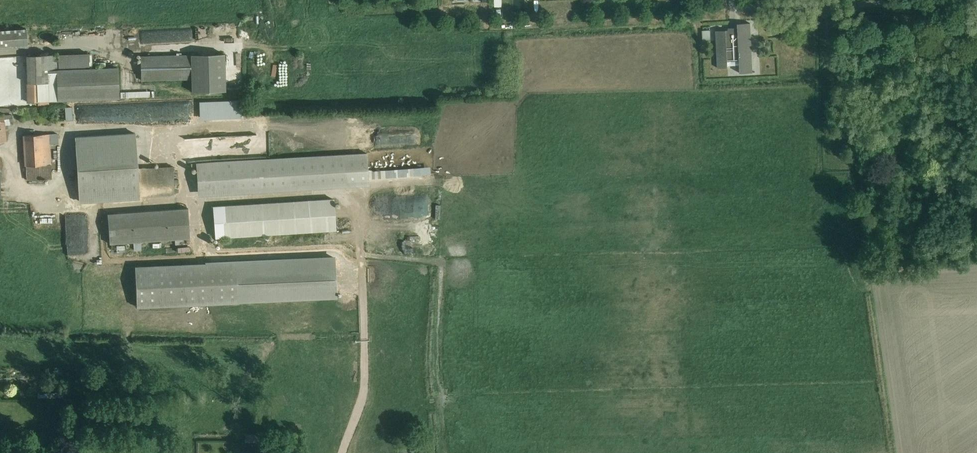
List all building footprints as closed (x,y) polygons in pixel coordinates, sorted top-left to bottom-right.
[(728,37),(727,31),(717,32),(719,69),(729,68),(729,62),(741,61),(741,74),(755,73),(753,24),(739,24),(739,37),(728,37)] [(184,40),(184,29),(159,28),(158,38),(184,40)] [(0,32),(0,48),(27,46),(26,30),(0,32)] [(711,31),(704,31),(703,31),(703,41),(711,41),(711,40),(711,31)] [(91,52),(59,53),(60,66),(91,65),(91,52)] [(193,53),(194,91),(228,90),(227,52),(193,53)] [(60,102),(59,71),(58,54),(27,55),(27,56),(28,102),(39,102),(39,105),(50,105),(50,102),(60,102)] [(191,55),(181,55),(141,56),(141,80),(192,79),(191,55)] [(117,69),(59,71),(60,102),(118,99),(117,69)] [(195,100),(196,119),(238,119),(238,100),(195,100)] [(36,106),(22,108),(23,119),(38,118),(36,106)] [(69,106),(61,106),(61,120),(69,120),(69,106)] [(6,142),(5,126),(10,126),(10,120),(12,120),(11,116),(3,117),(3,118),(0,119),(0,142),(6,142)] [(75,137),(79,201),(176,194),(174,166),(140,169),(136,132),(75,137)] [(48,145),(57,144),(57,135),(23,137),(26,181),(51,180),(48,145)] [(237,145),(236,135),(226,136),(226,145),(237,145)] [(250,135),(237,135),(238,144),(250,144),(250,135)] [(181,138),(182,155),(204,154),(204,149),(224,148),(223,137),(181,138)] [(198,188),(368,176),(367,152),(191,164),(191,168),(196,168),(198,188)] [(397,201),(397,207),(404,206),(404,195),(409,195),(409,190),(392,190),(392,201),(397,201)] [(335,199),(214,207),(216,238),(337,230),(335,199)] [(141,242),(190,239),(188,209),(108,214),(110,244),(134,242),(141,242)] [(393,225),(403,226),(404,217),(394,216),(393,225)] [(88,248),(88,221),(63,222),(63,248),(88,248)] [(335,263),(335,258),(334,258),(331,258),(298,260),(235,263),(185,265),(135,267),(136,281),(136,295),(137,307),(167,306),(197,304),(207,304),(237,302),(284,300),(325,299),(336,298),(337,298),(337,293),(335,263)]
